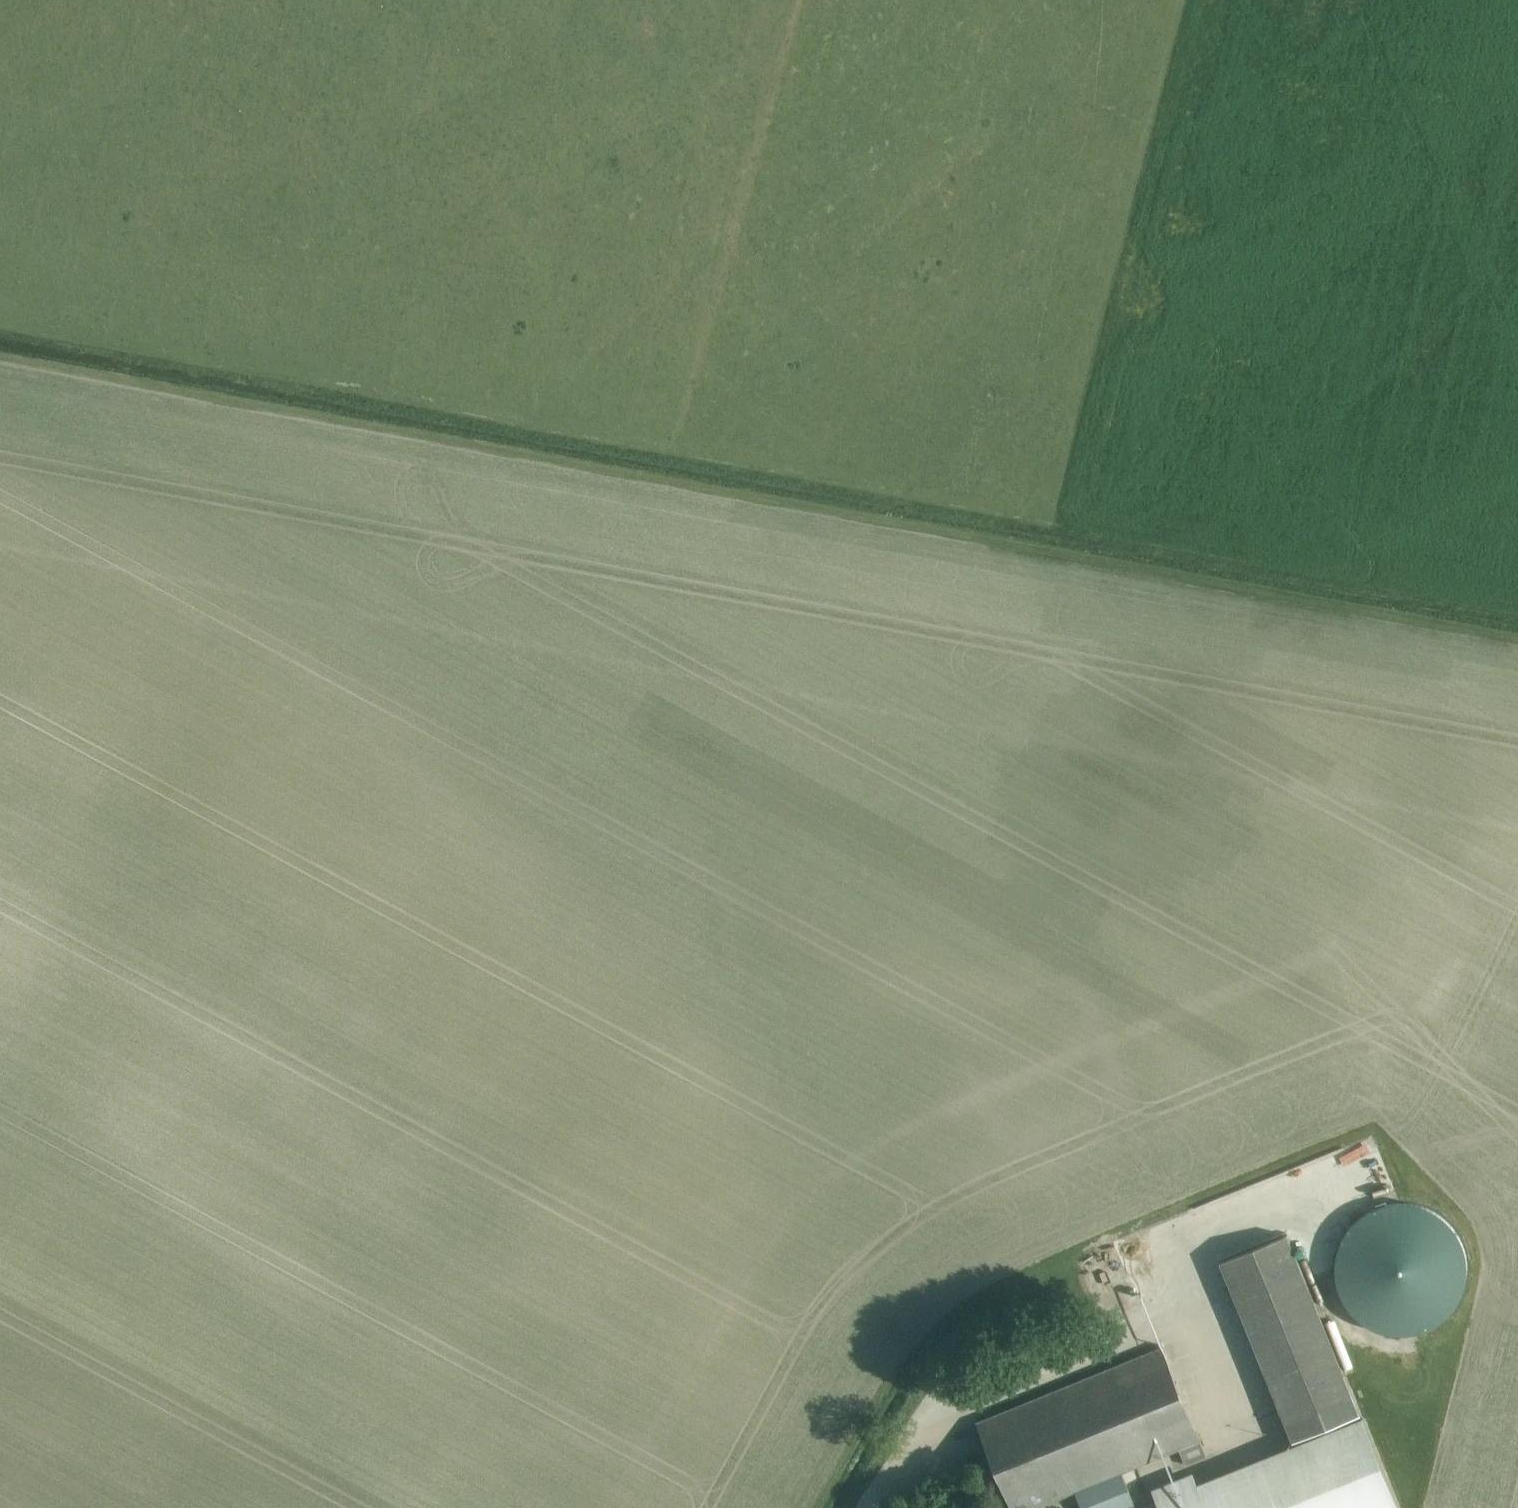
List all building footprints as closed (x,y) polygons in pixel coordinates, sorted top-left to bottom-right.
[(1346,1233),(1339,1279),(1345,1294),(1374,1327),(1415,1334),(1433,1327),(1467,1297),(1471,1271),(1454,1225),(1437,1207),(1400,1201),(1370,1212),(1346,1233)] [(1221,1262),(1295,1442),(1361,1415),(1287,1235),(1221,1262)] [(1201,1441),(1162,1346),(978,1421),(1014,1507),(1038,1507),(1077,1492),(1091,1486),(1122,1474),(1181,1450),(1187,1465),(1207,1456),(1201,1441)] [(1364,1418),(1157,1501),(1160,1507),(1401,1507),(1364,1418)] [(1077,1492),(1080,1501),(1083,1507),(1125,1507),(1130,1506),(1135,1504),(1129,1491),(1122,1474),(1091,1486),(1077,1492)]
